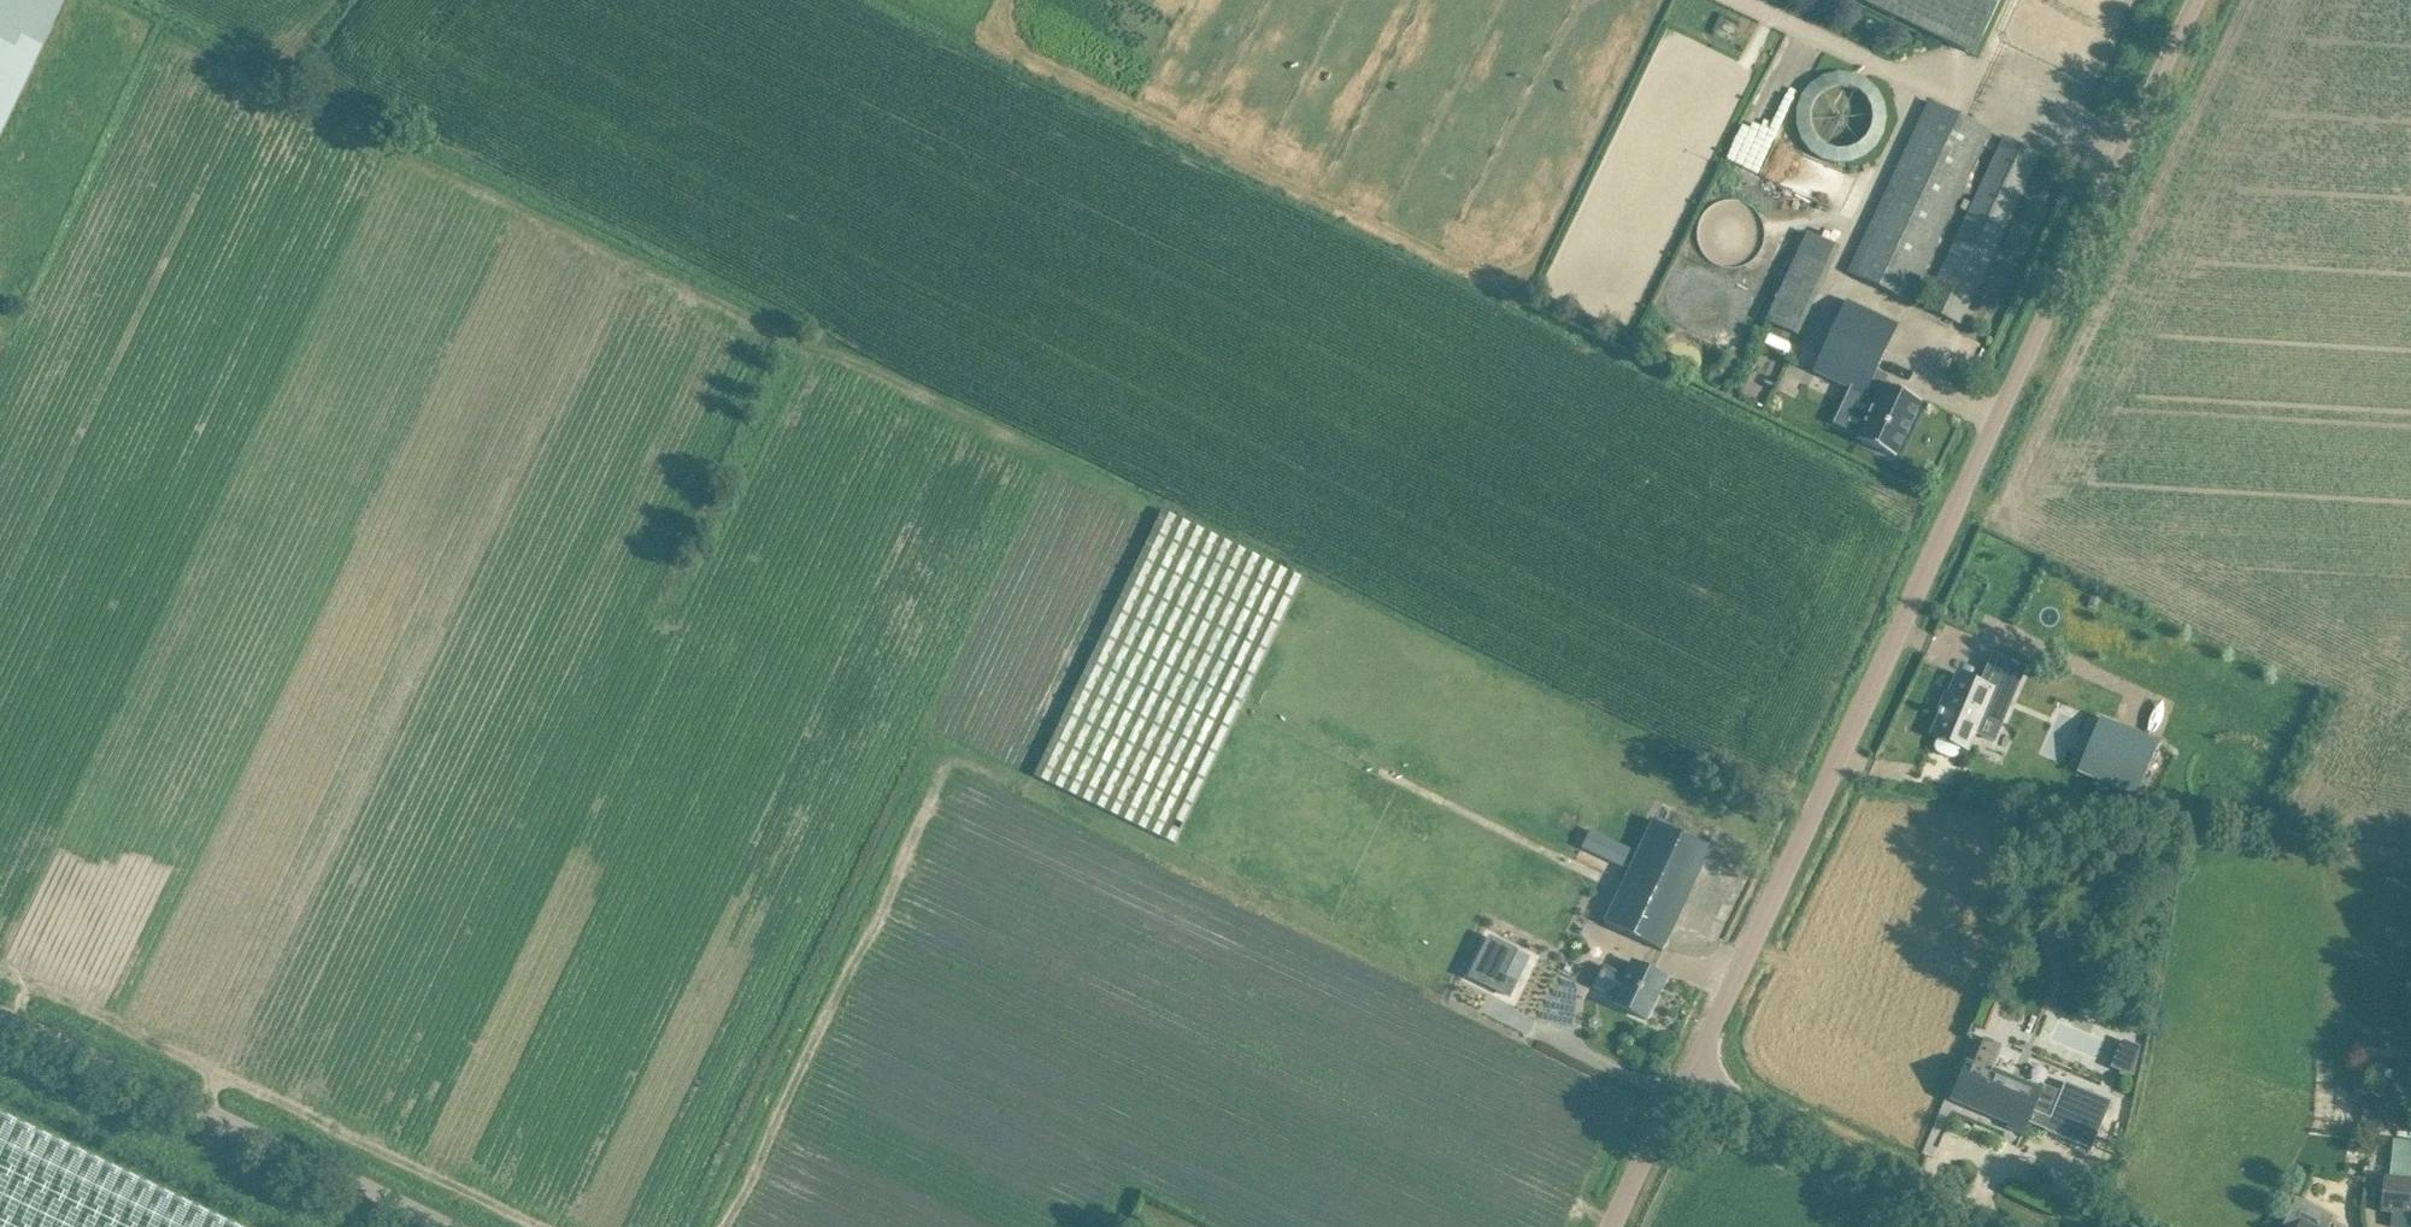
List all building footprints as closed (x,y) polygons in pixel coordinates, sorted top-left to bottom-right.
[(64,2),(60,0),(0,0),(0,136),(64,2)] [(1974,55),(2000,0),(1857,0),(1974,55)] [(1798,74),(1757,159),(1774,168),(1815,83),(1798,74)] [(1990,131),(1928,102),(1848,272),(1910,302),(1990,131)] [(2039,155),(2004,138),(1924,308),(1959,325),(2039,155)] [(1837,245),(1808,232),(1767,321),(1797,335),(1837,245)] [(1850,390),(1865,397),(1874,379),(1899,325),(1846,301),(1812,372),(1850,390)] [(1895,458),(1921,403),(1884,384),(1874,379),(1865,397),(1850,390),(1848,395),(1872,407),(1857,440),(1895,458)] [(1303,580),(1163,512),(1035,777),(1177,845),(1303,580)] [(1940,716),(1932,735),(1938,738),(1935,746),(1936,751),(1939,754),(1948,758),(1953,758),(1957,756),(1961,748),(1967,750),(1982,717),(2001,725),(2024,670),(1996,658),(1984,687),(1979,685),(1957,675),(1941,712),(1939,711),(1937,716),(1940,716)] [(2101,718),(2077,774),(2135,799),(2159,743),(2101,718)] [(1604,923),(1663,951),(1711,849),(1653,822),(1604,923)] [(1489,938),(1470,978),(1509,998),(1516,984),(1503,978),(1516,952),(1489,938)] [(1666,979),(1644,968),(1632,963),(1625,978),(1604,968),(1594,988),(1615,998),(1612,1004),(1645,1020),(1666,979)] [(1966,1065),(1952,1099),(1975,1108),(2018,1126),(2016,1132),(2023,1135),(2028,1123),(2045,1130),(2044,1132),(2091,1152),(2112,1103),(2065,1083),(2050,1119),(2032,1112),(2041,1092),(2038,1091),(1992,1072),(2003,1046),(1983,1038),(1972,1065),(1971,1067),(1966,1065)] [(2125,1042),(2113,1070),(2135,1079),(2141,1049),(2125,1042)] [(0,1115),(0,1226),(234,1226),(0,1115)] [(2380,1214),(2410,1216),(2410,1152),(2392,1150),(2390,1178),(2383,1178),(2380,1214)] [(2114,1191),(2102,1185),(2096,1198),(2108,1203),(2114,1191)]
